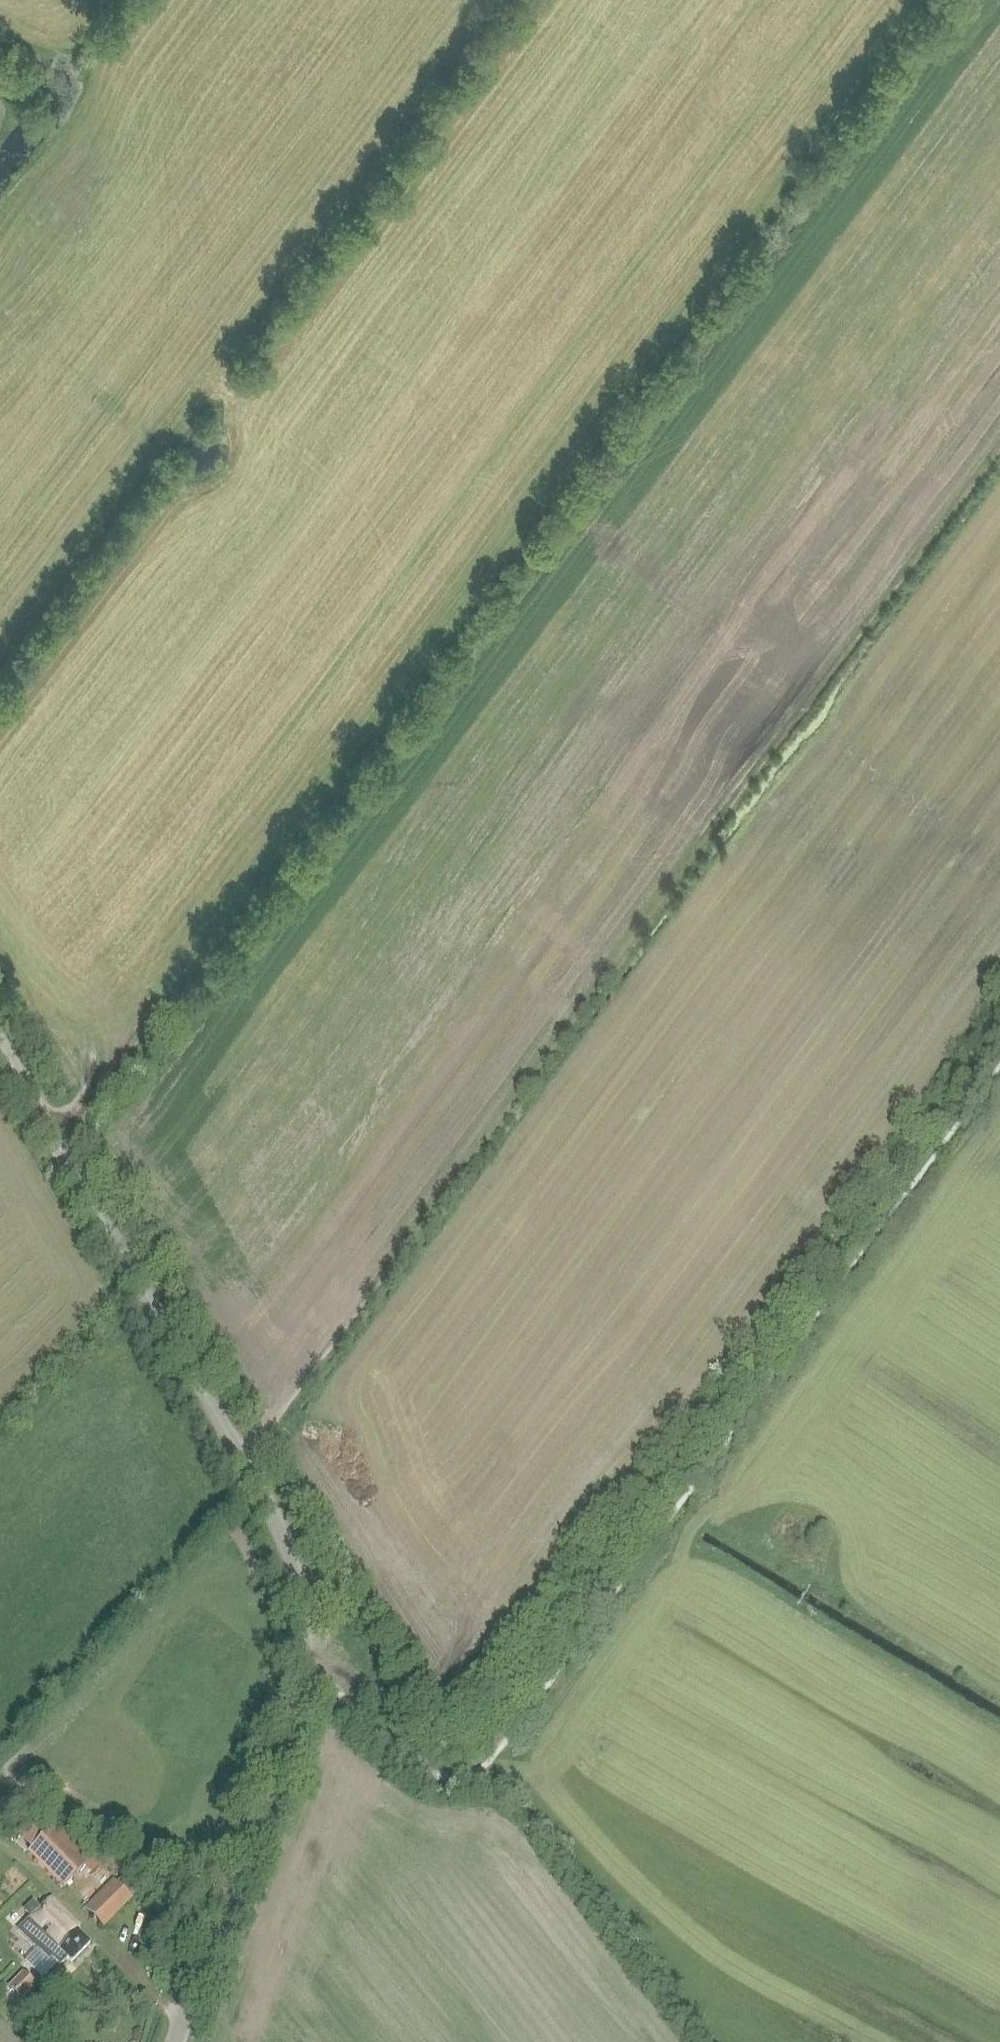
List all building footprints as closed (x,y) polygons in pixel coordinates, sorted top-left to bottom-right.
[(89,1861),(55,1826),(29,1852),(63,1886),(89,1861)] [(133,1897),(113,1878),(84,1909),(103,1928),(133,1897)] [(67,1958),(71,1962),(90,1943),(76,1930),(79,1926),(51,1898),(40,1909),(33,1902),(25,1910),(32,1917),(26,1923),(18,1930),(48,1960),(51,1957),(60,1965),(67,1958)] [(36,1986),(22,1972),(7,1986),(21,2000),(36,1986)]
